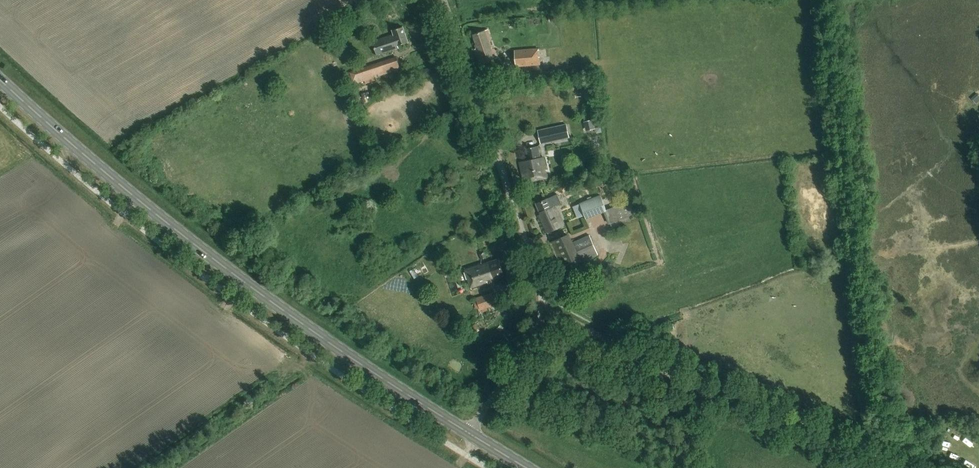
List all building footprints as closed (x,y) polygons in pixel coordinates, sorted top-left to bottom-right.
[(398,45),(408,42),(403,27),(393,31),(394,35),(374,41),(378,54),(399,47),(398,45)] [(479,63),(497,57),(490,38),(492,38),(489,29),(474,34),(479,47),(475,49),(479,63)] [(540,48),(515,50),(516,67),(541,65),(540,57),(538,57),(538,50),(540,50),(540,48)] [(396,56),(351,71),(355,84),(365,81),(365,83),(375,80),(374,75),(378,74),(378,76),(400,69),(396,56)] [(594,119),(584,121),(586,130),(595,128),(594,119)] [(566,124),(538,130),(541,144),(569,138),(566,124)] [(525,182),(549,176),(544,157),(542,158),(539,146),(527,149),(530,160),(520,162),(525,182)] [(564,225),(556,205),(562,202),(559,194),(537,203),(542,214),(539,215),(546,232),(564,225)] [(600,195),(573,206),(578,218),(584,215),(586,219),(604,212),(609,225),(610,224),(612,229),(619,226),(617,221),(634,214),(629,200),(606,209),(600,195)] [(568,234),(549,242),(561,270),(598,254),(589,234),(572,242),(568,234)] [(488,280),(504,274),(499,258),(483,264),(482,261),(464,267),(472,289),(489,283),(488,280)] [(515,280),(497,287),(503,297),(519,288),(515,280)] [(468,329),(472,335),(479,330),(475,324),(468,329)]
